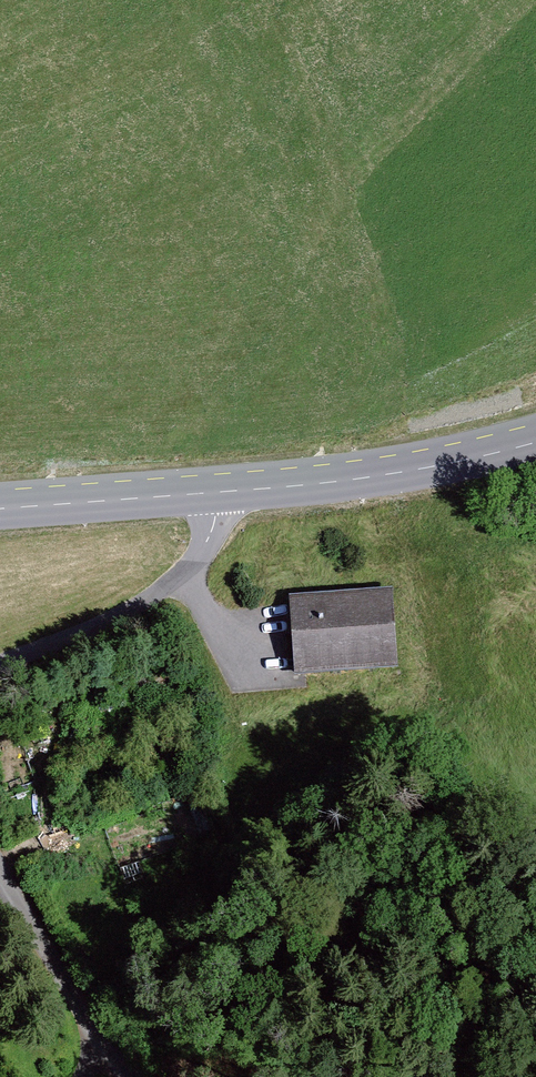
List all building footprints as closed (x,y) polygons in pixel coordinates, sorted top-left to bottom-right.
[(290,680),(394,674),(390,594),(286,600),(290,680)]
